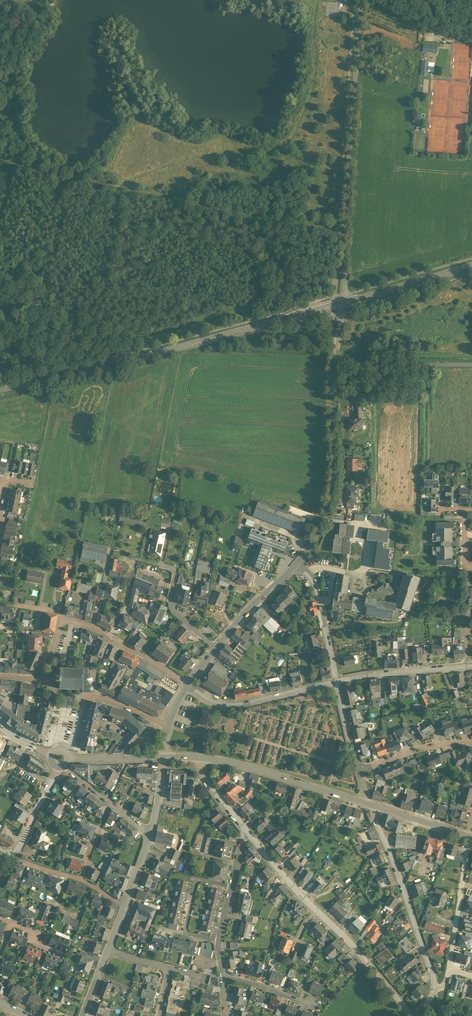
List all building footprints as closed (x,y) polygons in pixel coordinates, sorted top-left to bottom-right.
[(362,419),(356,420),(356,419),(354,419),(354,420),(348,420),(347,422),(347,423),(349,424),(350,431),(354,430),(354,432),(358,432),(358,430),(362,430),(362,419)] [(357,459),(347,460),(347,472),(358,472),(358,464),(362,464),(362,460),(357,460),(357,459)] [(21,474),(23,462),(17,461),(16,464),(15,471),(15,473),(21,474)] [(29,464),(23,462),(21,474),(27,475),(29,464)] [(35,465),(29,464),(27,475),(33,476),(33,474),(34,467),(35,465)] [(439,475),(433,475),(433,480),(424,480),(424,488),(432,488),(438,488),(439,488),(439,482),(439,480),(439,475)] [(359,487),(346,487),(346,503),(347,503),(354,503),(356,503),(356,493),(358,493),(359,487)] [(451,487),(446,487),(445,501),(451,502),(451,501),(454,501),(454,491),(454,488),(452,488),(451,487)] [(468,489),(460,488),(460,492),(460,495),(461,495),(461,498),(460,498),(460,501),(459,504),(467,504),(468,489)] [(436,500),(427,500),(427,505),(427,508),(427,512),(429,512),(436,512),(435,512),(435,508),(436,508),(436,505),(435,505),(436,500)] [(306,520),(259,502),(256,510),(254,515),(254,516),(301,533),(306,520)] [(120,518),(119,522),(146,529),(147,523),(121,517),(120,518)] [(253,527),(255,521),(248,519),(246,524),(253,527)] [(8,524),(6,523),(5,532),(15,534),(16,531),(17,525),(8,524)] [(441,544),(453,544),(452,529),(454,529),(454,523),(436,523),(436,534),(433,534),(433,542),(443,542),(443,543),(441,543),(441,544)] [(353,526),(342,525),(341,536),(337,536),(337,540),(335,540),(334,552),(345,553),(349,554),(349,551),(350,552),(350,549),(349,548),(349,547),(350,547),(351,544),(350,544),(350,542),(349,542),(349,537),(352,537),(353,526)] [(367,540),(378,542),(384,543),(388,543),(389,532),(369,529),(367,540)] [(251,532),(248,541),(260,545),(252,566),(265,571),(273,550),(284,554),(288,545),(251,532)] [(156,541),(154,540),(151,554),(161,556),(164,542),(161,542),(156,541)] [(109,547),(84,542),(81,557),(105,562),(109,547)] [(384,543),(378,542),(374,568),(386,570),(388,558),(389,558),(390,549),(383,548),(384,543)] [(4,544),(2,544),(1,550),(12,552),(13,546),(4,544)] [(453,544),(441,544),(441,546),(443,546),(443,547),(433,547),(433,555),(437,555),(437,566),(455,565),(455,560),(453,560),(453,544)] [(72,563),(57,559),(55,568),(62,569),(61,576),(67,578),(68,573),(70,574),(72,563)] [(204,565),(203,572),(206,572),(207,567),(211,568),(212,563),(199,560),(198,564),(204,565)] [(236,571),(229,569),(226,577),(231,579),(236,581),(240,569),(243,562),(239,560),(236,571)] [(253,574),(240,569),(236,581),(249,586),(251,580),(253,574)] [(44,573),(28,570),(26,581),(42,584),(44,573)] [(153,584),(155,579),(137,572),(136,577),(153,584)] [(384,601),(370,598),(370,597),(369,597),(368,596),(367,596),(366,597),(366,600),(365,606),(367,606),(366,613),(366,615),(370,616),(370,617),(390,620),(390,619),(397,620),(399,612),(399,611),(402,609),(409,611),(410,608),(410,606),(411,606),(413,600),(412,600),(413,598),(414,598),(415,595),(413,594),(415,591),(416,591),(417,588),(417,585),(418,586),(420,580),(419,579),(420,578),(414,576),(414,575),(407,573),(406,576),(405,576),(404,577),(403,577),(401,583),(402,583),(402,585),(401,585),(400,588),(402,589),(404,590),(403,593),(400,592),(396,604),(396,603),(393,603),(393,604),(392,603),(389,602),(389,603),(387,602),(384,601),(384,602),(384,601)] [(350,576),(338,574),(337,581),(336,585),(334,598),(333,606),(333,607),(340,608),(351,609),(352,609),(353,601),(346,600),(350,576)] [(231,579),(226,577),(221,575),(220,580),(230,584),(231,579)] [(67,578),(61,576),(61,577),(59,588),(69,590),(72,579),(67,578)] [(153,584),(136,577),(133,589),(139,591),(159,599),(163,588),(159,586),(153,584)] [(230,584),(220,580),(219,585),(226,587),(225,590),(228,590),(230,584)] [(209,583),(203,582),(203,586),(198,586),(197,592),(196,592),(195,601),(207,603),(208,595),(208,594),(209,583)] [(92,586),(78,583),(76,591),(86,593),(90,594),(91,591),(92,586)] [(383,586),(378,590),(372,589),(372,594),(371,593),(367,595),(369,597),(370,597),(370,598),(384,601),(384,596),(387,594),(392,595),(393,593),(394,593),(395,589),(394,587),(389,587),(389,584),(384,583),(383,586)] [(113,585),(109,585),(108,584),(107,591),(105,598),(116,600),(119,586),(116,586),(113,585)] [(190,587),(182,585),(178,603),(189,605),(192,592),(189,592),(190,587)] [(278,600),(276,602),(277,602),(275,604),(272,606),(272,607),(280,615),(285,610),(284,609),(293,600),(293,599),(297,595),(290,587),(289,588),(287,590),(285,592),(286,593),(284,594),(278,600)] [(107,591),(97,589),(97,592),(96,596),(105,598),(107,591)] [(152,613),(137,602),(139,591),(133,589),(130,606),(131,607),(135,609),(133,612),(132,614),(139,619),(143,621),(145,623),(147,624),(149,619),(152,613)] [(227,596),(216,591),(210,604),(222,607),(225,601),(224,601),(227,596)] [(357,597),(354,597),(354,598),(353,597),(353,601),(352,609),(351,609),(351,611),(354,611),(364,613),(366,613),(367,606),(365,606),(366,600),(365,599),(365,598),(363,598),(363,599),(361,599),(361,598),(358,597),(358,598),(357,598),(357,597)] [(82,610),(80,619),(85,620),(89,603),(85,602),(83,611),(82,610)] [(312,603),(310,603),(311,612),(312,616),(318,615),(316,602),(312,603)] [(168,608),(156,603),(152,613),(149,619),(160,624),(168,608)] [(71,606),(69,606),(70,605),(67,604),(67,605),(65,604),(63,614),(77,618),(79,610),(79,608),(79,605),(75,604),(74,607),(73,607),(71,606)] [(2,616),(2,620),(10,620),(10,613),(10,607),(2,607),(0,607),(0,616),(2,616)] [(340,608),(333,607),(333,614),(334,615),(333,618),(333,622),(339,623),(341,620),(341,612),(340,612),(340,608)] [(272,617),(261,608),(253,616),(255,618),(256,617),(263,624),(264,625),(272,617)] [(118,617),(106,611),(103,616),(116,622),(118,617)] [(57,615),(45,613),(42,631),(54,633),(57,615)] [(103,616),(99,614),(97,618),(100,619),(98,623),(112,630),(116,622),(103,616)] [(129,617),(125,614),(118,626),(122,628),(123,627),(129,631),(136,621),(130,618),(129,617)] [(255,618),(248,626),(255,633),(257,631),(263,624),(256,617),(255,618)] [(272,617),(264,625),(272,633),(280,625),(272,617)] [(137,629),(139,630),(139,631),(145,623),(143,621),(140,624),(137,629)] [(183,627),(175,636),(182,643),(187,637),(188,638),(191,634),(183,627)] [(244,634),(238,629),(232,637),(240,644),(244,646),(248,640),(251,636),(245,632),(244,634)] [(30,631),(18,630),(15,648),(27,649),(27,647),(26,646),(27,640),(28,639),(28,636),(26,636),(29,636),(29,632),(30,632),(30,631)] [(100,634),(87,630),(85,634),(82,633),(80,642),(82,642),(83,639),(93,643),(93,641),(97,642),(98,639),(100,634)] [(149,640),(140,632),(136,637),(144,644),(149,640)] [(316,635),(307,637),(309,648),(318,646),(317,640),(321,639),(320,634),(316,635)] [(29,636),(26,636),(28,636),(28,639),(27,640),(26,646),(27,647),(27,649),(27,650),(25,650),(31,651),(41,652),(41,646),(43,647),(43,643),(42,643),(42,637),(32,636),(29,636)] [(129,643),(129,644),(138,651),(144,644),(136,637),(133,639),(129,643)] [(441,644),(433,645),(433,649),(433,654),(447,653),(446,644),(445,638),(440,639),(441,644)] [(108,643),(100,639),(97,646),(105,650),(108,643)] [(252,642),(248,640),(244,646),(240,644),(234,651),(231,656),(236,660),(237,661),(238,661),(247,649),(252,642)] [(387,642),(373,643),(374,657),(381,657),(380,650),(388,649),(387,642)] [(174,652),(161,643),(153,654),(167,663),(174,652)] [(119,648),(110,644),(105,657),(114,661),(116,657),(119,649),(119,648)] [(234,651),(226,644),(222,649),(231,656),(234,651)] [(105,650),(97,646),(93,654),(102,658),(105,650)] [(458,648),(456,649),(456,651),(454,651),(454,659),(457,658),(458,661),(460,661),(460,658),(464,658),(463,652),(462,647),(458,648)] [(422,648),(412,649),(413,663),(423,662),(422,648)] [(236,660),(222,649),(217,656),(231,666),(236,660)] [(25,664),(35,665),(41,652),(31,651),(25,664)] [(128,664),(133,655),(125,651),(119,660),(128,664)] [(194,656),(187,651),(185,654),(187,655),(186,657),(190,660),(194,656)] [(393,657),(385,656),(385,668),(393,668),(397,668),(398,657),(397,657),(397,654),(393,653),(393,657)] [(133,655),(128,664),(136,668),(137,667),(142,659),(133,655)] [(350,656),(344,658),(346,666),(349,665),(355,663),(353,656),(350,656)] [(190,660),(186,657),(182,661),(179,666),(187,671),(193,662),(190,660)] [(144,660),(142,659),(137,667),(134,671),(131,677),(130,676),(128,680),(127,682),(130,683),(144,660)] [(13,661),(8,661),(8,662),(7,673),(8,673),(19,673),(20,664),(16,664),(17,661),(16,661),(16,660),(14,660),(13,661)] [(144,660),(130,683),(133,685),(136,680),(143,669),(147,662),(144,660)] [(166,674),(147,662),(143,669),(162,681),(166,674)] [(35,665),(25,664),(20,664),(19,673),(31,674),(35,665)] [(127,668),(117,664),(112,674),(121,679),(124,674),(127,668)] [(227,671),(215,664),(210,673),(222,680),(227,671)] [(84,669),(59,668),(59,672),(59,673),(59,674),(56,674),(56,672),(55,672),(55,684),(55,683),(58,683),(59,683),(59,689),(82,689),(82,692),(90,692),(93,691),(94,689),(94,687),(93,685),(91,685),(91,684),(93,681),(93,678),(91,675),(89,674),(89,669),(84,669)] [(134,671),(127,668),(124,674),(130,676),(131,677),(134,671)] [(325,671),(324,671),(324,670),(321,670),(321,672),(323,680),(332,678),(330,670),(325,671)] [(222,680),(209,672),(202,684),(222,696),(229,684),(222,680)] [(300,672),(290,674),(293,687),(297,686),(299,686),(303,685),(300,672)] [(463,672),(454,673),(456,687),(459,687),(462,687),(465,686),(463,672)] [(121,679),(112,674),(105,685),(102,683),(99,689),(115,696),(118,691),(115,690),(121,679)] [(430,675),(422,676),(424,688),(425,694),(433,692),(432,687),(430,675)] [(398,677),(389,678),(390,684),(390,694),(397,693),(396,685),(399,685),(398,677)] [(412,678),(403,679),(403,677),(398,677),(399,685),(400,693),(411,692),(411,691),(413,691),(413,686),(412,678)] [(379,679),(370,680),(370,688),(371,688),(371,692),(381,691),(380,687),(379,679)] [(0,680),(0,693),(2,691),(8,692),(10,681),(0,680)] [(124,688),(119,695),(118,698),(128,703),(129,703),(158,717),(165,709),(153,702),(158,694),(155,692),(146,688),(138,685),(139,682),(136,680),(133,685),(135,686),(133,689),(132,688),(131,691),(124,688)] [(146,688),(148,685),(136,680),(139,682),(138,685),(146,688)] [(8,693),(13,693),(13,691),(20,692),(21,683),(10,681),(8,692),(8,693)] [(280,682),(270,684),(272,692),(282,690),(281,684),(280,682)] [(34,685),(21,683),(20,692),(19,695),(21,695),(20,704),(27,705),(28,696),(32,697),(34,685)] [(350,683),(342,684),(344,697),(353,695),(352,691),(350,683)] [(158,694),(153,702),(165,709),(174,694),(163,687),(161,690),(158,694)] [(235,691),(236,699),(247,697),(246,692),(245,688),(242,689),(239,690),(235,691)] [(260,689),(246,692),(247,697),(261,694),(260,690),(260,689)] [(457,690),(451,692),(453,699),(460,696),(457,690)] [(8,693),(8,692),(2,691),(0,693),(0,707),(8,693)] [(344,697),(346,705),(355,705),(355,702),(353,695),(344,697)] [(45,699),(44,699),(42,707),(46,708),(53,710),(55,701),(45,699)] [(102,704),(93,701),(89,718),(98,721),(100,713),(110,715),(113,707),(102,704)] [(33,706),(18,704),(17,709),(32,712),(33,706)] [(3,711),(0,709),(0,718),(10,726),(14,729),(16,715),(6,707),(3,711)] [(38,720),(43,721),(44,716),(46,708),(41,707),(40,711),(39,711),(37,720),(38,720)] [(133,713),(113,707),(110,715),(114,716),(113,720),(124,724),(131,715),(133,713)] [(44,716),(51,718),(52,713),(51,713),(51,710),(52,710),(53,710),(46,708),(44,716)] [(355,709),(347,711),(349,719),(357,716),(355,709)] [(131,715),(124,724),(131,729),(139,736),(150,723),(141,715),(139,717),(138,716),(136,719),(131,715)] [(17,730),(23,720),(16,716),(14,729),(17,730)] [(51,718),(44,716),(43,721),(41,729),(47,731),(49,725),(48,724),(48,722),(50,722),(51,718)] [(357,716),(349,719),(351,726),(358,725),(359,724),(358,721),(357,716)] [(98,721),(89,718),(85,732),(96,735),(97,732),(100,721),(98,721)] [(462,722),(462,723),(465,733),(465,734),(471,732),(471,719),(462,722)] [(23,733),(28,723),(23,720),(17,730),(23,733)] [(43,721),(38,720),(36,725),(34,725),(34,726),(28,736),(38,741),(41,729),(43,721)] [(442,723),(443,728),(446,737),(455,734),(451,720),(442,723)] [(429,722),(421,727),(420,726),(414,730),(415,732),(420,740),(435,731),(431,725),(429,722)] [(28,723),(23,733),(28,736),(34,726),(28,723)] [(462,723),(453,726),(455,734),(456,736),(465,733),(462,723)] [(358,728),(352,729),(354,739),(364,737),(363,727),(358,728)] [(404,728),(397,731),(398,734),(395,735),(396,737),(397,739),(397,741),(398,741),(399,741),(400,742),(410,738),(409,737),(410,736),(410,735),(409,733),(408,733),(407,731),(406,728),(404,728)] [(47,731),(41,729),(38,741),(39,741),(40,743),(45,741),(44,739),(45,738),(47,731)] [(124,737),(123,738),(131,745),(139,736),(131,729),(124,737)] [(121,734),(108,731),(108,732),(106,738),(109,738),(121,742),(123,738),(124,737),(120,736),(121,734)] [(96,735),(85,732),(81,748),(91,751),(92,751),(96,735)] [(106,750),(105,753),(108,753),(115,742),(119,745),(121,742),(109,738),(106,748),(106,750)] [(113,753),(121,753),(122,753),(126,750),(131,745),(123,738),(121,742),(119,745),(113,753)] [(397,741),(394,742),(394,740),(393,738),(388,740),(389,743),(389,744),(387,745),(389,752),(401,748),(398,741),(397,741)] [(385,739),(379,741),(378,741),(374,743),(376,746),(376,748),(379,756),(389,752),(387,745),(385,739)] [(115,742),(108,753),(113,753),(119,745),(115,742)] [(365,744),(362,745),(357,747),(359,755),(365,754),(365,755),(366,756),(369,755),(370,754),(369,751),(367,750),(365,744)] [(13,747),(10,746),(8,751),(6,754),(6,755),(6,756),(10,758),(11,757),(18,760),(23,752),(18,749),(17,748),(15,747),(14,747),(13,747)] [(454,750),(450,751),(445,754),(447,759),(456,756),(454,750)] [(437,753),(427,757),(431,767),(441,763),(441,762),(439,756),(437,753)] [(453,758),(456,766),(464,763),(465,768),(466,771),(470,769),(469,767),(471,766),(471,763),(468,753),(453,758)] [(31,768),(37,758),(32,755),(32,756),(30,756),(28,759),(30,759),(26,765),(31,768)] [(28,759),(24,756),(21,761),(26,765),(30,759),(28,759)] [(37,758),(31,768),(35,771),(41,761),(37,758)] [(41,761),(35,771),(41,775),(42,773),(43,774),(46,769),(44,768),(45,766),(43,765),(45,763),(41,761)] [(401,762),(392,766),(395,774),(401,772),(402,773),(405,772),(405,770),(402,765),(401,762)] [(410,762),(402,765),(405,770),(412,767),(410,762)] [(392,766),(382,769),(383,772),(385,778),(386,779),(389,778),(389,776),(395,774),(392,766)] [(119,773),(109,768),(105,777),(101,784),(110,789),(119,773)] [(153,770),(139,768),(138,778),(140,778),(148,779),(147,782),(151,783),(152,783),(152,779),(155,779),(156,778),(156,775),(155,774),(153,774),(153,770)] [(187,771),(168,770),(167,786),(172,787),(171,799),(172,798),(180,798),(180,800),(181,800),(182,784),(186,784),(187,778),(187,771)] [(217,778),(214,780),(220,787),(225,783),(230,779),(231,778),(225,771),(220,776),(219,774),(216,777),(217,778)] [(105,777),(98,773),(95,781),(101,784),(105,777)] [(251,773),(248,783),(249,783),(255,785),(256,785),(258,784),(260,776),(251,773)] [(70,776),(64,784),(69,788),(66,791),(69,794),(78,783),(70,776)] [(193,780),(191,780),(190,784),(189,790),(189,794),(196,795),(197,791),(198,791),(199,781),(193,780)] [(247,789),(249,783),(248,783),(241,780),(239,786),(247,789)] [(284,794),(286,790),(287,785),(278,782),(276,789),(279,790),(279,792),(284,794)] [(231,783),(228,786),(231,790),(236,794),(244,788),(231,783)] [(248,790),(253,792),(255,785),(249,783),(247,789),(248,790)] [(234,796),(236,794),(231,790),(228,786),(225,789),(228,792),(224,796),(228,801),(234,796)] [(384,786),(382,786),(382,787),(380,792),(375,790),(372,799),(382,802),(387,787),(384,786)] [(85,789),(82,787),(76,794),(84,801),(91,793),(86,789),(85,789)] [(301,789),(293,787),(288,802),(297,805),(300,800),(298,799),(301,789)] [(466,787),(464,795),(463,795),(471,798),(471,789),(466,787)] [(31,796),(21,789),(18,793),(19,794),(16,799),(21,802),(25,805),(31,796)] [(248,790),(244,795),(250,799),(251,798),(252,799),(255,794),(253,792),(248,790)] [(91,793),(84,801),(88,804),(92,807),(99,798),(91,793)] [(129,796),(123,793),(120,799),(126,801),(129,796)] [(154,796),(143,793),(143,794),(142,795),(147,796),(146,800),(145,802),(152,804),(154,796)] [(411,795),(405,793),(403,799),(400,807),(411,811),(414,802),(409,801),(411,795)] [(463,795),(464,796),(461,804),(460,803),(460,804),(461,804),(468,806),(470,807),(470,806),(471,799),(471,798),(463,795)] [(238,801),(234,796),(228,801),(233,806),(238,802),(238,801)] [(434,800),(424,797),(421,810),(431,812),(434,800)] [(88,804),(85,807),(93,813),(95,811),(97,804),(96,804),(99,799),(99,798),(92,807),(88,804)] [(107,805),(99,799),(96,804),(97,804),(95,811),(96,812),(97,813),(96,816),(102,818),(107,805)] [(334,802),(326,799),(325,803),(324,803),(322,810),(323,809),(329,811),(329,812),(329,811),(331,809),(334,802)] [(60,805),(53,800),(46,810),(57,817),(60,812),(66,804),(62,801),(61,803),(60,805)] [(297,805),(288,802),(286,807),(294,811),(293,811),(306,819),(309,816),(311,813),(301,807),(304,802),(300,800),(297,805)] [(341,804),(334,802),(331,809),(335,810),(338,811),(341,804)] [(149,809),(137,803),(133,810),(138,813),(137,815),(144,818),(149,809)] [(444,807),(439,805),(439,804),(438,807),(436,814),(444,817),(447,807),(447,808),(444,807)] [(245,805),(239,810),(246,819),(252,814),(250,812),(245,805)] [(356,808),(347,806),(345,813),(350,815),(353,816),(356,808)] [(22,811),(18,808),(13,817),(21,823),(27,814),(22,811)] [(363,810),(356,808),(353,816),(356,817),(357,818),(360,818),(363,810)] [(459,810),(458,809),(454,808),(452,817),(453,817),(455,818),(464,821),(465,821),(465,820),(467,812),(466,812),(459,810)] [(112,810),(109,816),(110,817),(106,822),(111,825),(114,820),(118,814),(112,810)] [(216,810),(209,815),(216,823),(217,823),(216,823),(223,817),(216,810)] [(392,816),(384,814),(381,824),(389,827),(391,819),(392,816)] [(123,817),(117,824),(116,823),(113,829),(115,831),(120,833),(122,829),(126,831),(131,824),(123,817)] [(224,817),(223,817),(216,823),(217,823),(222,830),(229,824),(224,817)] [(264,818),(254,825),(259,831),(269,824),(264,818)] [(403,822),(391,819),(389,827),(389,828),(392,829),(392,831),(397,832),(397,834),(399,835),(403,822)] [(96,828),(80,822),(77,830),(85,833),(84,836),(92,839),(96,828)] [(139,830),(131,824),(126,831),(127,833),(124,837),(128,840),(130,841),(133,837),(139,830)] [(49,844),(42,841),(45,835),(46,832),(39,828),(32,845),(46,851),(49,844)] [(164,833),(163,828),(160,828),(159,828),(155,842),(167,845),(170,834),(164,833)] [(273,834),(267,838),(267,839),(269,841),(273,845),(282,837),(280,834),(280,832),(278,829),(273,834)] [(374,830),(369,832),(372,841),(378,838),(374,830)] [(270,831),(264,837),(266,840),(267,839),(267,838),(273,834),(270,831)] [(1,833),(0,834),(0,843),(8,847),(12,839),(1,833)] [(114,834),(113,834),(110,839),(117,843),(120,838),(114,834)] [(399,835),(397,834),(395,847),(416,849),(417,837),(399,835)] [(208,836),(204,853),(210,854),(213,837),(208,836)] [(435,839),(427,837),(422,852),(430,855),(432,848),(432,847),(435,839)] [(113,842),(103,838),(101,843),(100,844),(99,845),(100,846),(99,847),(100,847),(104,849),(105,850),(109,852),(113,842)] [(443,841),(435,839),(432,847),(432,848),(437,849),(435,856),(438,857),(439,858),(440,854),(441,850),(442,848),(443,846),(441,845),(443,841)] [(233,845),(218,841),(217,845),(216,845),(214,851),(215,851),(214,855),(230,859),(231,855),(232,855),(233,849),(232,849),(233,845)] [(88,846),(79,843),(76,851),(85,855),(88,846)] [(372,846),(366,849),(368,855),(375,852),(377,856),(382,854),(383,854),(385,853),(380,843),(373,846),(372,846)] [(294,844),(287,850),(291,855),(293,854),(297,848),(295,845),(294,844)] [(458,846),(450,844),(447,854),(455,856),(456,853),(458,846)] [(280,845),(273,852),(278,859),(285,853),(284,852),(285,852),(285,851),(280,845)] [(259,855),(252,846),(246,851),(249,855),(253,860),(253,859),(259,855)] [(180,851),(174,848),(171,854),(169,858),(172,859),(176,861),(180,851)] [(377,856),(374,858),(378,865),(386,862),(383,854),(382,854),(377,856)] [(253,860),(249,855),(244,859),(248,864),(253,860)] [(117,860),(110,857),(106,867),(105,867),(104,870),(101,877),(107,880),(111,874),(113,869),(116,863),(117,860)] [(164,863),(157,858),(151,868),(159,872),(164,863)] [(300,865),(294,858),(287,863),(294,871),(301,865),(300,865)] [(83,863),(72,859),(69,867),(79,871),(83,863)] [(410,861),(408,862),(410,869),(412,868),(416,859),(410,861)] [(422,862),(415,860),(412,868),(419,871),(422,862)] [(408,862),(399,865),(402,872),(410,869),(408,862)] [(135,867),(127,864),(126,867),(116,863),(113,869),(123,873),(123,874),(131,877),(135,867)] [(171,867),(164,863),(159,872),(166,876),(171,867)] [(214,877),(216,877),(226,880),(229,865),(223,864),(217,863),(217,864),(216,867),(217,867),(216,873),(215,872),(214,876),(214,877)] [(254,867),(248,865),(246,872),(252,874),(254,867)] [(22,868),(20,867),(19,867),(15,866),(13,870),(12,869),(10,874),(11,874),(9,879),(13,880),(14,875),(20,877),(23,869),(22,868)] [(100,871),(92,867),(88,876),(96,880),(100,871)] [(273,876),(266,868),(260,874),(266,881),(273,876)] [(389,868),(382,872),(384,876),(376,879),(378,882),(392,875),(389,868)] [(299,878),(306,883),(313,874),(306,869),(299,878)] [(36,873),(29,871),(27,877),(25,882),(26,882),(28,883),(29,884),(32,885),(36,873)] [(43,876),(36,873),(32,885),(36,886),(37,886),(39,887),(40,887),(41,882),(43,876)] [(152,881),(154,876),(146,873),(141,884),(149,887),(150,887),(152,881)] [(111,874),(107,880),(106,882),(119,887),(123,888),(126,889),(129,880),(122,877),(122,878),(116,876),(111,874)] [(392,875),(378,882),(379,885),(386,881),(388,885),(395,881),(392,875)] [(60,879),(50,876),(47,885),(50,886),(54,888),(53,891),(58,893),(63,880),(60,879)] [(9,879),(9,878),(5,888),(13,890),(14,885),(12,884),(11,884),(13,880),(9,879)] [(191,882),(179,879),(177,885),(180,886),(179,891),(186,893),(187,888),(189,888),(191,882)] [(309,889),(316,895),(323,886),(316,880),(309,889)] [(86,888),(70,882),(66,891),(71,893),(71,892),(81,895),(83,896),(86,888)] [(421,883),(411,886),(414,897),(424,894),(424,893),(421,883)] [(283,884),(277,889),(278,891),(282,896),(284,894),(288,891),(283,884)] [(212,887),(210,893),(213,894),(212,899),(219,900),(220,896),(222,896),(224,890),(212,887)] [(379,892),(376,895),(380,898),(384,892),(381,889),(379,892)] [(444,891),(436,889),(435,893),(437,894),(436,898),(436,899),(434,904),(443,907),(446,896),(443,895),(444,891)] [(139,890),(138,890),(138,893),(138,894),(137,898),(145,901),(146,898),(148,893),(140,890),(139,890)] [(154,892),(148,890),(148,893),(146,898),(152,900),(153,897),(155,897),(157,893),(154,892)] [(187,899),(188,893),(186,893),(179,891),(176,890),(175,896),(178,896),(176,902),(184,903),(185,899),(187,899)] [(112,895),(119,900),(121,894),(114,891),(112,895)] [(278,891),(275,894),(276,895),(274,897),(277,900),(279,898),(282,896),(278,891)] [(339,896),(338,896),(341,898),(343,900),(348,895),(344,891),(343,891),(341,893),(339,896)] [(244,894),(240,893),(236,908),(237,908),(246,910),(247,911),(250,899),(249,896),(244,894)] [(399,900),(392,895),(386,904),(387,904),(390,907),(393,909),(396,904),(399,900)] [(95,896),(92,905),(99,907),(100,908),(102,904),(103,899),(95,896)] [(219,900),(212,899),(209,898),(208,904),(210,904),(209,909),(216,911),(218,907),(220,907),(221,901),(219,900)] [(341,898),(337,902),(330,909),(341,920),(345,916),(350,910),(346,905),(343,908),(342,906),(345,902),(343,900),(341,898)] [(186,904),(184,903),(176,902),(173,901),(172,907),(175,907),(174,912),(181,914),(182,910),(184,910),(186,904)] [(292,905),(287,908),(288,909),(293,915),(296,919),(297,920),(301,916),(306,912),(297,901),(292,905)] [(467,901),(464,911),(471,913),(471,903),(468,901),(467,901)] [(150,925),(156,910),(149,906),(138,902),(132,916),(137,918),(139,914),(148,917),(149,918),(147,923),(150,925)] [(14,906),(7,903),(2,914),(9,917),(11,914),(14,906)] [(44,903),(40,913),(46,915),(47,916),(51,906),(44,903)] [(115,910),(109,907),(106,915),(112,917),(115,910)] [(19,912),(16,919),(23,922),(28,910),(25,909),(24,909),(21,908),(19,912)] [(216,911),(209,909),(206,909),(205,915),(208,915),(207,920),(214,922),(215,918),(217,918),(219,912),(216,911)] [(290,918),(293,915),(288,909),(286,910),(285,911),(290,918)] [(31,911),(28,910),(23,922),(30,925),(33,918),(35,914),(34,913),(32,912),(31,911)] [(356,914),(352,911),(348,918),(352,920),(356,914)] [(183,914),(181,914),(174,912),(171,912),(169,917),(170,917),(172,918),(171,923),(178,925),(179,920),(181,921),(183,914)] [(46,915),(40,913),(35,923),(42,926),(46,915)] [(72,917),(64,914),(62,919),(67,921),(66,923),(68,924),(71,917),(72,917)] [(407,921),(400,914),(397,917),(398,918),(394,922),(396,923),(393,926),(396,929),(395,930),(399,935),(400,934),(405,930),(402,925),(407,921)] [(297,920),(296,919),(294,921),(297,925),(304,919),(301,916),(297,920)] [(71,917),(68,924),(78,928),(81,921),(71,917)] [(464,929),(471,932),(471,920),(463,918),(461,924),(465,925),(464,929)] [(140,927),(136,925),(134,924),(136,921),(131,919),(125,934),(131,936),(132,935),(136,937),(140,927)] [(214,922),(207,920),(204,919),(202,925),(205,926),(204,931),(211,933),(212,928),(214,929),(216,922),(214,922)] [(245,921),(242,920),(239,936),(249,938),(250,935),(251,932),(249,932),(252,922),(245,921)] [(373,920),(366,929),(368,931),(369,931),(376,921),(373,920)] [(140,927),(136,937),(142,940),(145,934),(146,930),(148,931),(150,925),(147,923),(145,922),(143,928),(140,927)] [(359,926),(355,922),(349,927),(357,934),(362,929),(359,926)] [(445,928),(426,922),(424,927),(443,933),(445,928)] [(319,923),(312,930),(320,938),(323,935),(326,932),(319,923)] [(376,925),(367,937),(375,942),(382,932),(378,930),(380,928),(379,927),(379,926),(378,927),(376,925)] [(111,930),(103,927),(101,931),(99,937),(107,940),(111,930)] [(20,935),(16,933),(17,933),(16,932),(16,933),(13,932),(9,941),(12,942),(12,943),(16,945),(17,944),(19,945),(20,945),(23,937),(24,936),(20,935),(21,934),(20,934),(20,935)] [(162,936),(154,934),(152,943),(160,945),(165,946),(166,941),(167,937),(166,937),(166,938),(162,937),(162,936)] [(49,945),(58,948),(62,938),(54,935),(54,936),(53,935),(50,942),(49,945)] [(323,935),(320,938),(317,940),(323,946),(325,941),(326,938),(323,935)] [(465,936),(461,935),(458,945),(468,948),(469,945),(471,938),(465,936)] [(28,939),(23,937),(20,945),(25,947),(28,939)] [(292,941),(283,937),(278,949),(287,953),(289,952),(290,950),(289,948),(291,945),(292,945),(293,942),(292,941)] [(410,942),(406,937),(404,939),(402,940),(401,940),(401,941),(399,943),(400,943),(403,947),(403,948),(405,946),(409,950),(414,946),(411,941),(410,942)] [(68,940),(62,938),(58,948),(64,951),(66,947),(68,940)] [(174,939),(173,946),(178,947),(177,950),(183,952),(183,949),(185,941),(185,940),(180,938),(179,940),(174,939)] [(439,939),(434,938),(434,939),(432,948),(439,949),(438,954),(443,955),(444,950),(446,940),(439,939)] [(335,940),(324,951),(333,959),(338,954),(337,953),(343,947),(335,940)] [(190,943),(185,941),(183,949),(189,950),(188,953),(193,955),(194,954),(194,953),(195,947),(196,942),(190,941),(190,943)] [(102,945),(93,942),(90,950),(96,953),(99,954),(102,945)] [(313,948),(304,944),(299,955),(302,956),(303,955),(309,957),(313,948)] [(25,953),(23,957),(24,958),(26,959),(27,960),(30,961),(35,949),(28,946),(25,953)] [(387,948),(376,958),(381,964),(392,955),(387,948)] [(41,952),(35,949),(30,961),(33,962),(34,962),(36,963),(37,963),(39,958),(41,952)] [(235,958),(235,959),(239,958),(237,951),(229,953),(230,959),(235,958)] [(344,953),(338,959),(343,963),(343,962),(347,956),(344,953)] [(347,956),(343,962),(345,965),(352,959),(348,953),(347,956)] [(468,956),(464,955),(458,953),(455,961),(465,964),(468,956)] [(44,961),(42,965),(43,965),(45,966),(45,967),(47,968),(49,969),(53,957),(47,954),(44,961)] [(407,959),(400,965),(402,967),(403,969),(404,969),(405,971),(406,971),(418,961),(417,959),(417,958),(415,956),(414,956),(413,955),(413,954),(412,954),(412,955),(407,959)] [(86,957),(83,956),(83,957),(80,964),(80,963),(80,964),(82,965),(80,969),(82,970),(81,971),(83,971),(83,970),(84,971),(83,972),(89,974),(94,960),(86,957)] [(60,959),(53,957),(49,969),(52,970),(53,969),(55,970),(55,971),(57,966),(60,959)] [(227,969),(236,967),(235,959),(235,958),(230,959),(225,960),(227,969)] [(352,959),(345,965),(352,973),(355,970),(356,970),(359,967),(353,959),(352,959)] [(0,967),(0,972),(3,974),(4,974),(9,962),(3,960),(0,967)] [(255,966),(247,964),(245,974),(260,978),(260,977),(262,969),(263,963),(256,961),(255,966)] [(14,964),(9,962),(4,974),(9,976),(12,969),(14,964)] [(136,971),(143,973),(143,972),(144,966),(137,965),(136,971)] [(414,972),(409,975),(414,982),(420,977),(422,975),(417,969),(414,972)] [(285,976),(273,971),(269,980),(281,985),(284,978),(285,976)] [(158,976),(145,973),(144,977),(148,978),(146,983),(148,983),(148,984),(147,990),(157,992),(159,985),(156,984),(158,976)] [(420,977),(414,982),(413,983),(415,985),(422,979),(420,977)] [(86,982),(77,979),(73,989),(82,993),(86,982)] [(422,979),(415,985),(417,987),(421,984),(424,982),(422,979)] [(465,984),(466,982),(457,979),(454,990),(463,993),(465,984)] [(179,981),(173,980),(172,984),(178,985),(177,986),(187,989),(189,989),(189,985),(190,985),(187,984),(184,983),(184,982),(179,981)] [(302,985),(291,980),(287,988),(298,993),(302,985)] [(112,983),(105,981),(99,995),(108,998),(111,991),(112,989),(115,990),(114,992),(115,992),(118,986),(112,983)] [(317,984),(313,982),(310,989),(309,991),(319,995),(323,986),(322,987),(316,984),(317,984)] [(178,985),(172,984),(174,984),(173,988),(173,991),(171,991),(170,996),(179,998),(180,992),(186,994),(187,989),(177,986),(178,985)] [(214,986),(208,984),(207,990),(206,990),(205,993),(212,994),(214,986)] [(417,987),(412,992),(414,994),(417,998),(426,990),(421,984),(417,987)] [(16,987),(13,986),(12,987),(8,995),(12,997),(13,998),(14,999),(19,989),(16,987)] [(244,988),(236,986),(234,994),(236,995),(242,996),(244,988)] [(19,989),(14,999),(15,999),(16,999),(20,1001),(24,993),(25,992),(22,990),(19,989)] [(157,992),(147,990),(143,989),(142,995),(145,996),(147,998),(145,1006),(154,1008),(155,1000),(154,1000),(156,992),(157,992)] [(63,1000),(64,997),(69,999),(71,993),(63,990),(61,996),(59,995),(58,998),(60,999),(59,1002),(61,1002),(62,1003),(63,1000)] [(250,999),(256,1001),(259,993),(253,991),(253,993),(250,999)] [(205,993),(203,992),(202,998),(204,999),(202,1004),(217,1007),(218,1001),(216,1001),(217,996),(205,993)] [(259,993),(256,1001),(262,1003),(263,1004),(263,1003),(265,997),(266,996),(259,993)] [(33,996),(30,994),(30,995),(26,1004),(30,1006),(30,1007),(31,1007),(36,997),(33,996)] [(242,996),(236,995),(234,1002),(242,1004),(244,997),(242,996)] [(179,998),(170,996),(169,1000),(170,1001),(169,1005),(167,1011),(168,1012),(176,1014),(178,1006),(177,1006),(178,1004),(184,1005),(185,999),(179,998)] [(36,997),(31,1007),(33,1008),(34,1008),(38,1010),(38,1009),(42,1001),(42,1000),(39,999),(36,997)] [(280,1002),(272,998),(269,1006),(277,1010),(280,1002)] [(97,1002),(92,1014),(98,1015),(102,1015),(103,1011),(106,1005),(97,1002)] [(44,1004),(41,1011),(39,1015),(47,1015),(49,1012),(52,1014),(55,1009),(51,1007),(44,1004)] [(138,1004),(136,1009),(144,1011),(144,1014),(142,1013),(141,1015),(151,1015),(151,1013),(152,1013),(153,1008),(154,1008),(145,1006),(138,1004)] [(285,1014),(289,1015),(295,1015),(298,1009),(288,1005),(285,1014)]
